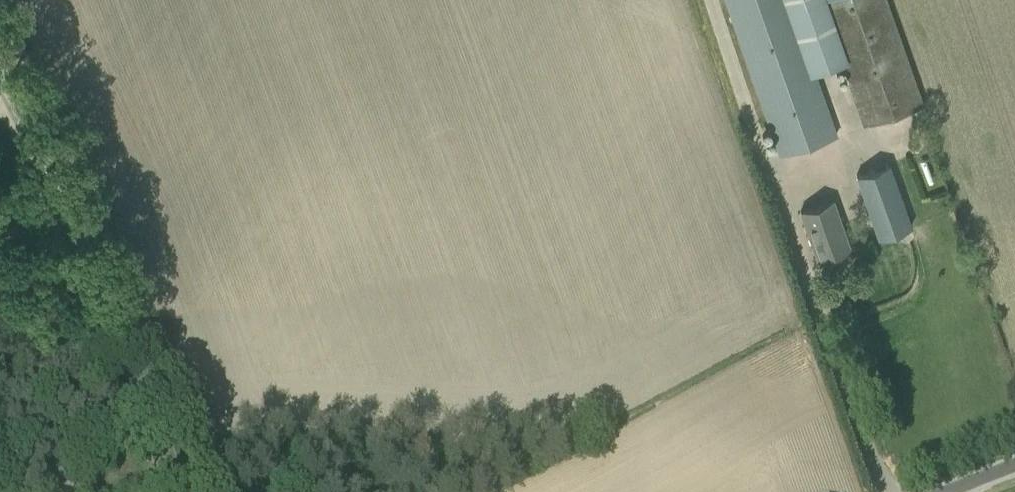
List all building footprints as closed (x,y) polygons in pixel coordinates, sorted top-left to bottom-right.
[(884,0),(726,0),(780,155),(836,136),(813,72),(843,61),(866,125),(921,105),(884,0)] [(855,175),(877,237),(911,225),(889,163),(855,175)] [(843,228),(833,200),(800,211),(817,259),(849,247),(843,228)] [(54,468),(59,490),(73,487),(69,465),(54,468)]
